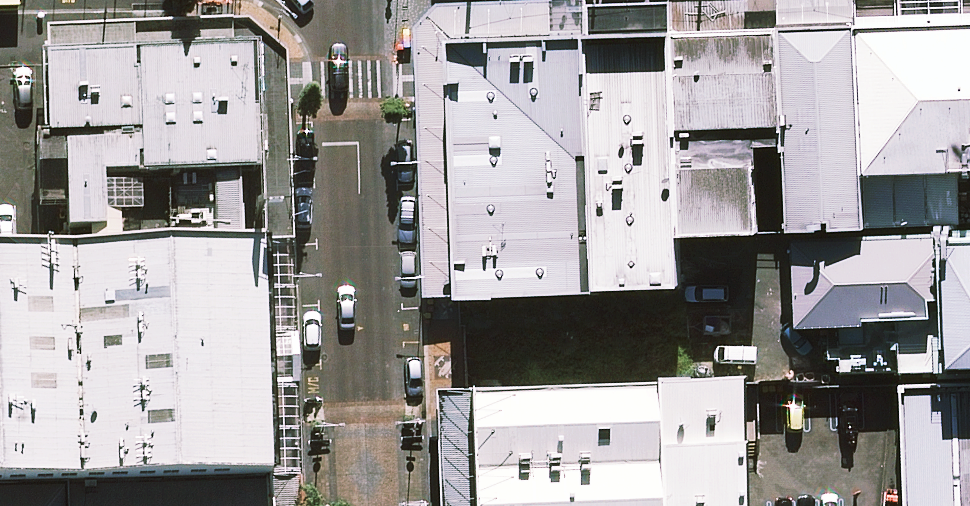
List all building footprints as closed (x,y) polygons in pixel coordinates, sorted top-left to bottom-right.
[(856,5),(862,163),(969,159),(969,0),(856,5)] [(862,163),(856,5),(779,8),(784,144),(787,211),(864,208),(862,163)] [(784,144),(779,8),(660,12),(668,224),(742,221),(739,146),(784,144)] [(668,224),(660,12),(593,14),(593,28),(602,269),(670,267),(668,224)] [(450,275),(602,269),(593,28),(440,34),(450,275)] [(257,51),(41,58),(49,187),(87,186),(259,183),(257,51)] [(262,245),(259,183),(87,186),(89,253),(262,245)] [(913,297),(910,220),(787,225),(790,302),(913,297)] [(930,228),(935,367),(969,366),(969,227),(930,228)] [(89,253),(70,254),(82,488),(268,481),(262,245),(89,253)] [(82,488),(70,254),(0,255),(0,490),(82,488)] [(673,367),(670,267),(450,275),(453,375),(673,367)] [(453,375),(458,505),(743,505),(738,365),(673,367),(453,375)] [(935,367),(895,368),(900,505),(969,505),(969,366),(935,367)] [(268,481),(82,488),(0,490),(0,505),(269,505),(268,481)]
